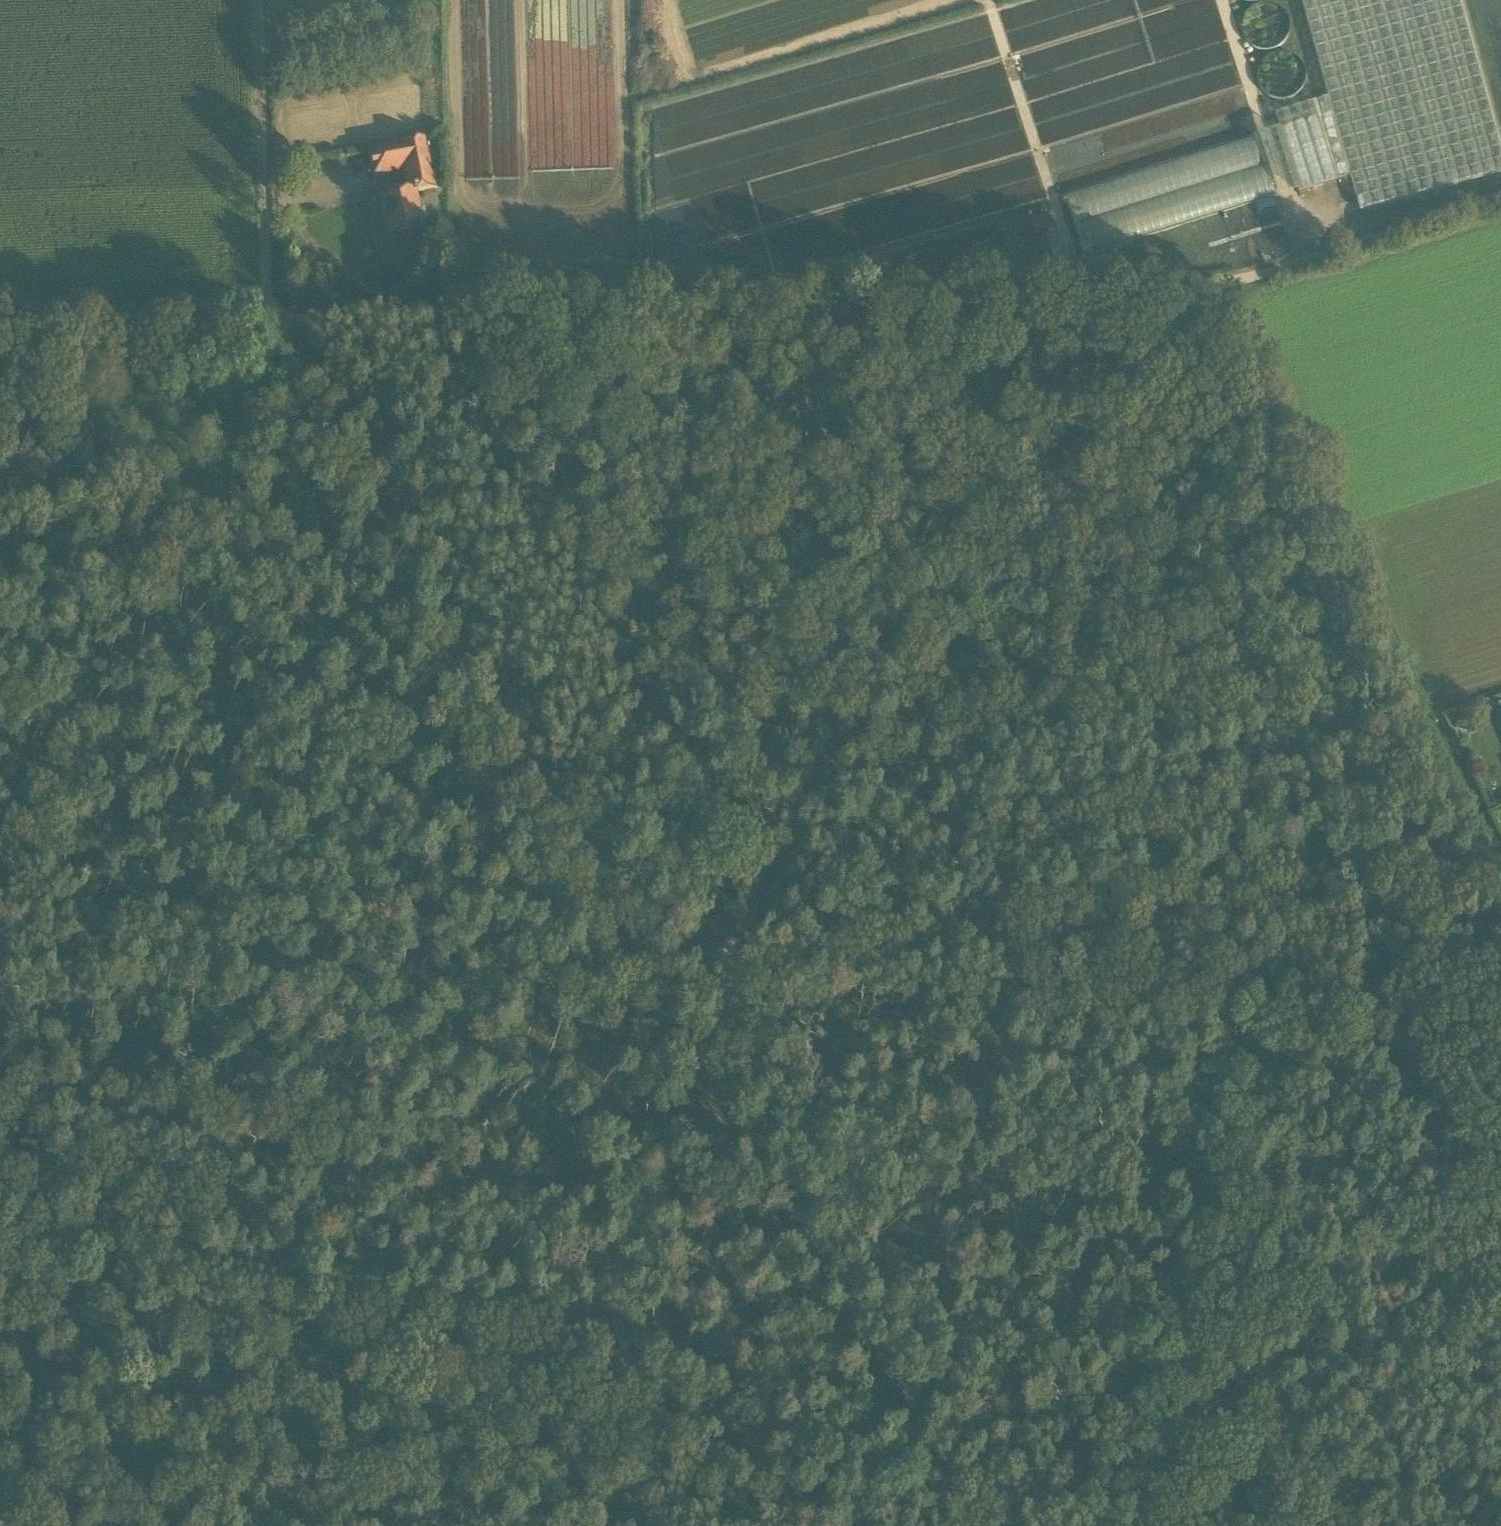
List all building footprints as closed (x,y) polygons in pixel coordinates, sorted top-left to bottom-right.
[(1328,98),(1350,177),(1359,211),(1500,172),(1500,145),(1500,141),(1461,0),(1301,0),(1328,98)] [(1264,50),(1280,46),(1289,30),(1286,16),(1278,7),(1267,4),(1253,8),(1243,21),(1244,34),(1250,45),(1264,50)] [(1279,100),(1295,96),(1304,79),(1302,66),(1293,57),(1282,53),(1268,58),(1259,70),(1259,84),(1266,94),(1279,100)] [(1299,192),(1350,177),(1328,98),(1275,115),(1280,131),(1299,192)] [(1275,195),(1277,199),(1299,192),(1280,131),(1257,138),(1275,195)] [(400,158),(402,168),(433,163),(427,134),(373,142),(375,162),(400,158)] [(1065,197),(1084,256),(1275,195),(1257,138),(1257,137),(1255,138),(1065,197)] [(402,168),(407,193),(413,192),(413,193),(437,188),(433,163),(402,168)] [(381,198),(389,237),(420,231),(413,193),(413,192),(407,193),(381,198)]
